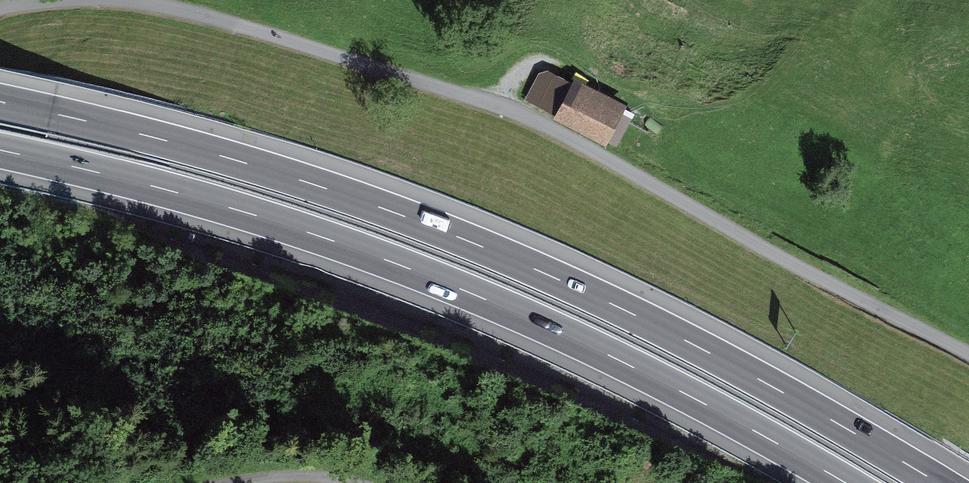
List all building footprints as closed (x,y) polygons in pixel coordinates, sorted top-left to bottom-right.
[(577,77),(557,112),(609,141),(629,106),(577,77)]
